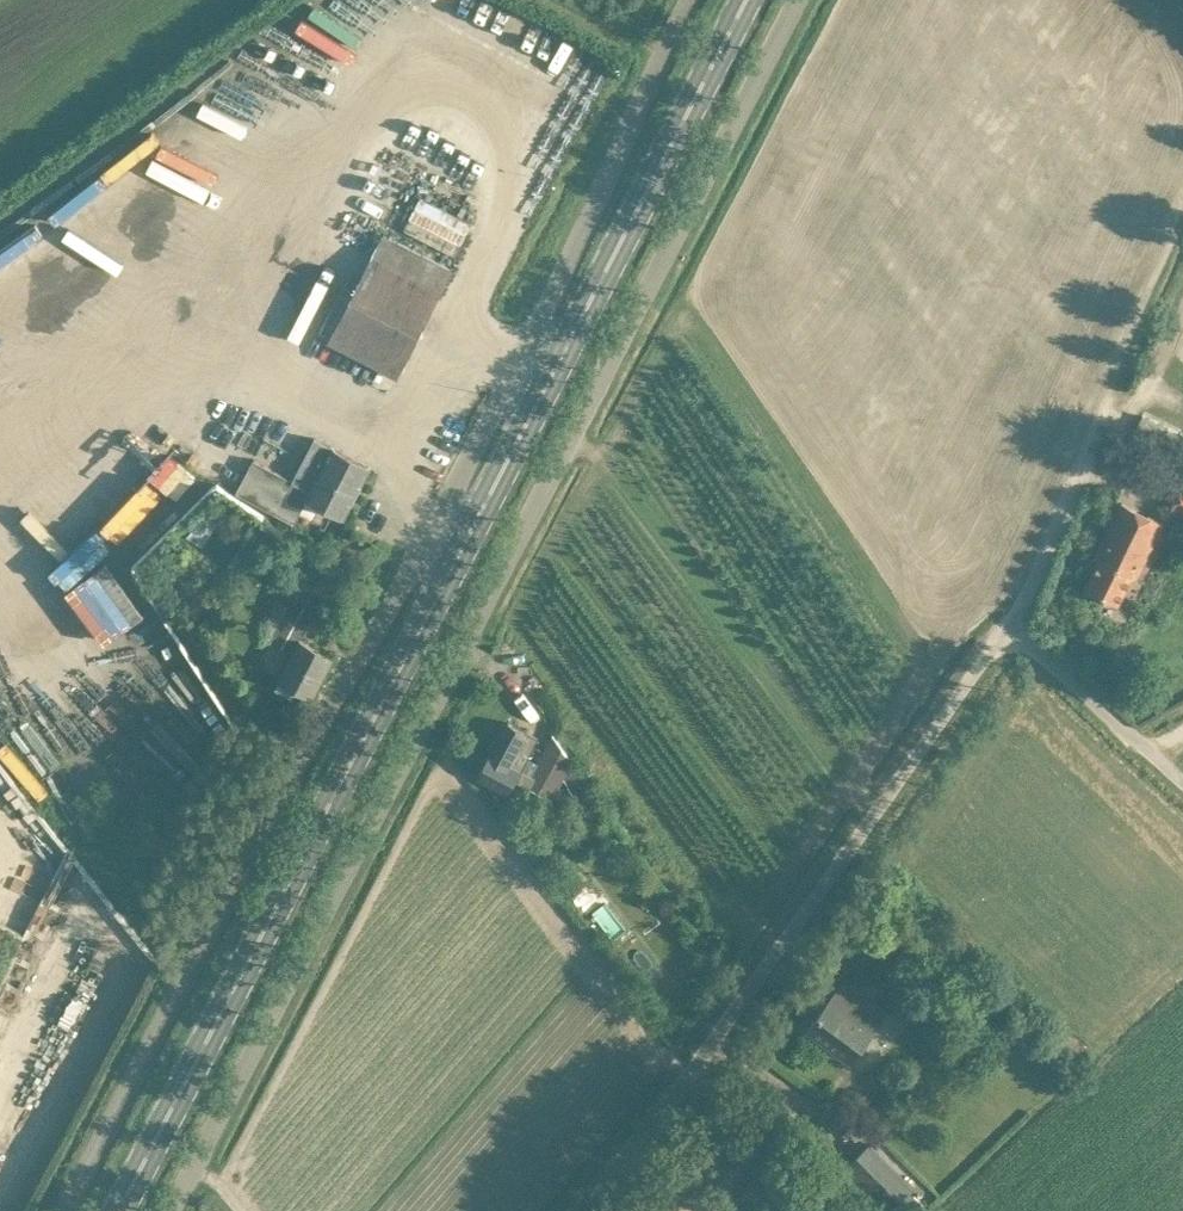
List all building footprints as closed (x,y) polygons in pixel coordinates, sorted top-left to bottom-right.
[(452,268),(431,257),(384,233),(329,341),(398,375),(452,268)] [(0,262),(0,272),(14,295),(65,266),(48,235),(0,262)] [(38,287),(20,299),(26,308),(44,296),(38,287)] [(235,493),(294,522),(301,509),(308,496),(344,516),(370,466),(316,437),(294,477),(253,458),(235,493)] [(187,502),(206,479),(178,456),(159,479),(187,502)] [(1169,509),(1182,516),(1182,480),(1169,509)] [(123,538),(134,550),(177,508),(165,497),(123,538)] [(1164,522),(1144,512),(1122,502),(1095,558),(1099,560),(1085,589),(1118,604),(1132,575),(1137,578),(1164,522)] [(119,545),(97,563),(60,520),(50,529),(86,572),(71,585),(80,595),(112,569),(113,571),(129,557),(119,545)] [(55,617),(77,597),(35,552),(13,572),(55,617)] [(279,677),(291,683),(312,694),(333,655),(301,638),(336,573),(314,561),(306,557),(264,635),(293,650),(279,677)] [(118,586),(75,610),(108,666),(150,642),(118,586)] [(160,705),(186,692),(163,645),(137,658),(160,705)] [(551,798),(562,778),(592,817),(603,808),(551,738),(532,774),(522,769),(539,737),(509,721),(492,752),(490,751),(477,775),(509,792),(516,779),(551,798)] [(513,798),(502,806),(516,825),(527,816),(513,798)] [(29,869),(6,848),(0,854),(0,901),(29,869)] [(602,886),(579,901),(588,915),(611,900),(602,886)] [(612,930),(626,919),(611,902),(598,914),(612,930)] [(862,1043),(871,1031),(883,1014),(877,1010),(877,1009),(842,983),(829,1001),(809,1029),(828,1043),(843,1054),(855,1037),(862,1043)] [(848,1166),(893,1210),(899,1210),(900,1210),(901,1210),(916,1210),(924,1203),(908,1187),(911,1185),(906,1179),(870,1143),(858,1155),(848,1166)]
